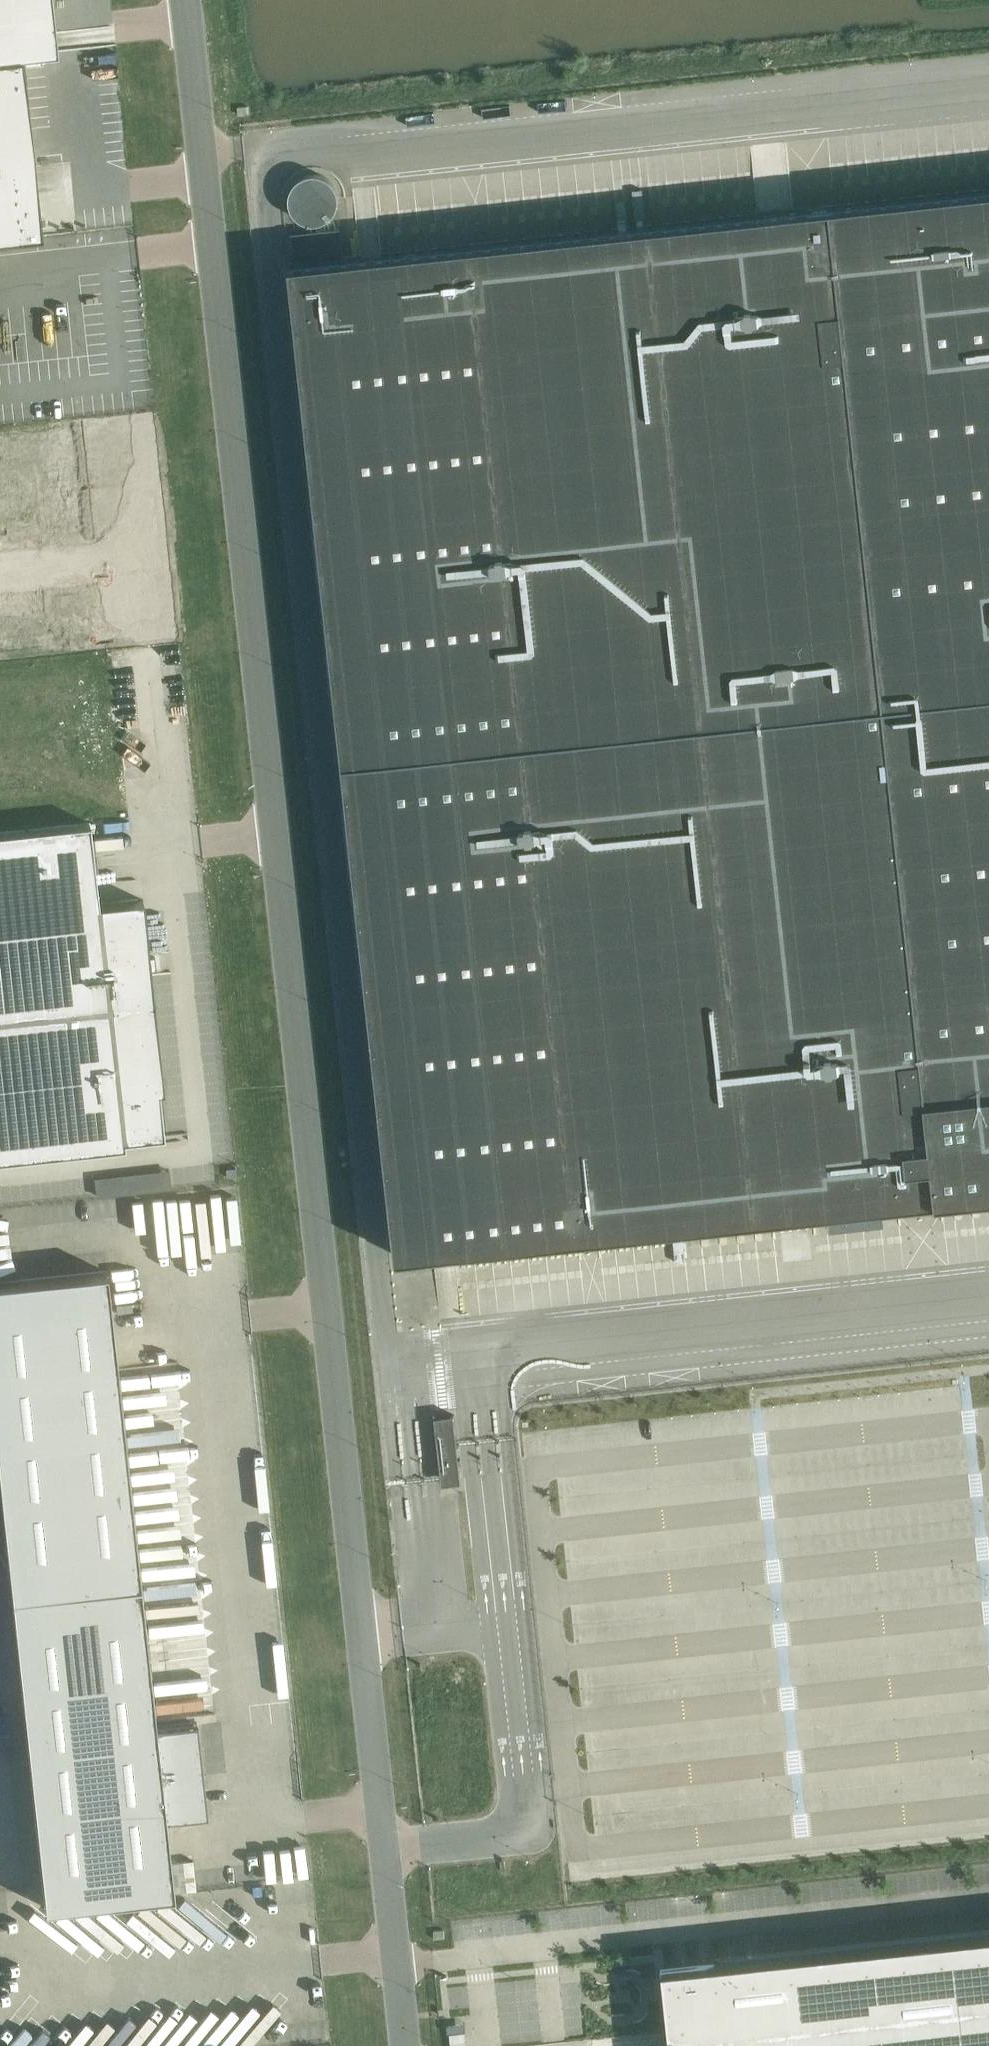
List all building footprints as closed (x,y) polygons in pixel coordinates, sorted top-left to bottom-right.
[(23,57),(22,56),(57,52),(51,0),(0,0),(0,59),(23,57)] [(42,236),(41,233),(34,165),(23,57),(0,59),(0,240),(42,236)] [(331,169),(289,185),(304,223),(346,207),(331,169)] [(290,263),(397,1255),(988,1192),(988,188),(343,257),(340,227),(291,233),(294,263),(290,263)] [(0,832),(0,1159),(124,1145),(124,1139),(164,1135),(159,1090),(164,1090),(163,1082),(158,1082),(146,970),(156,969),(156,968),(155,968),(153,956),(155,956),(155,955),(145,956),(139,907),(144,907),(143,899),(98,904),(89,822),(0,832)] [(141,1179),(109,1180),(109,1174),(98,1175),(98,1191),(172,1189),(171,1173),(141,1174),(141,1179)] [(0,1282),(0,1487),(43,1885),(45,1907),(173,1893),(165,1819),(207,1815),(204,1789),(200,1789),(198,1776),(203,1775),(197,1722),(155,1726),(106,1271),(0,1282)] [(437,1416),(434,1416),(438,1450),(439,1450),(442,1477),(460,1475),(457,1448),(458,1448),(454,1414),(451,1414),(452,1421),(438,1423),(437,1416)] [(18,1885),(17,1863),(0,1864),(0,1886),(18,1885)] [(663,1964),(672,2045),(988,2045),(988,1929),(663,1964)] [(462,2032),(458,2020),(447,2024),(454,2045),(471,2045),(466,2030),(462,2032)]
